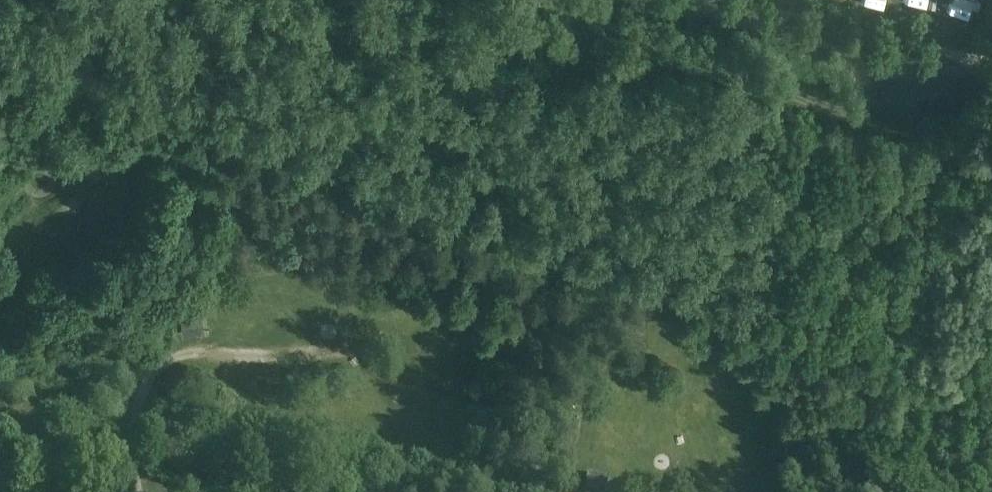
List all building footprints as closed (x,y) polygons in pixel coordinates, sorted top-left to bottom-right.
[(184,322),(186,334),(200,332),(199,320),(184,322)] [(590,475),(588,487),(602,490),(604,478),(590,475)]
